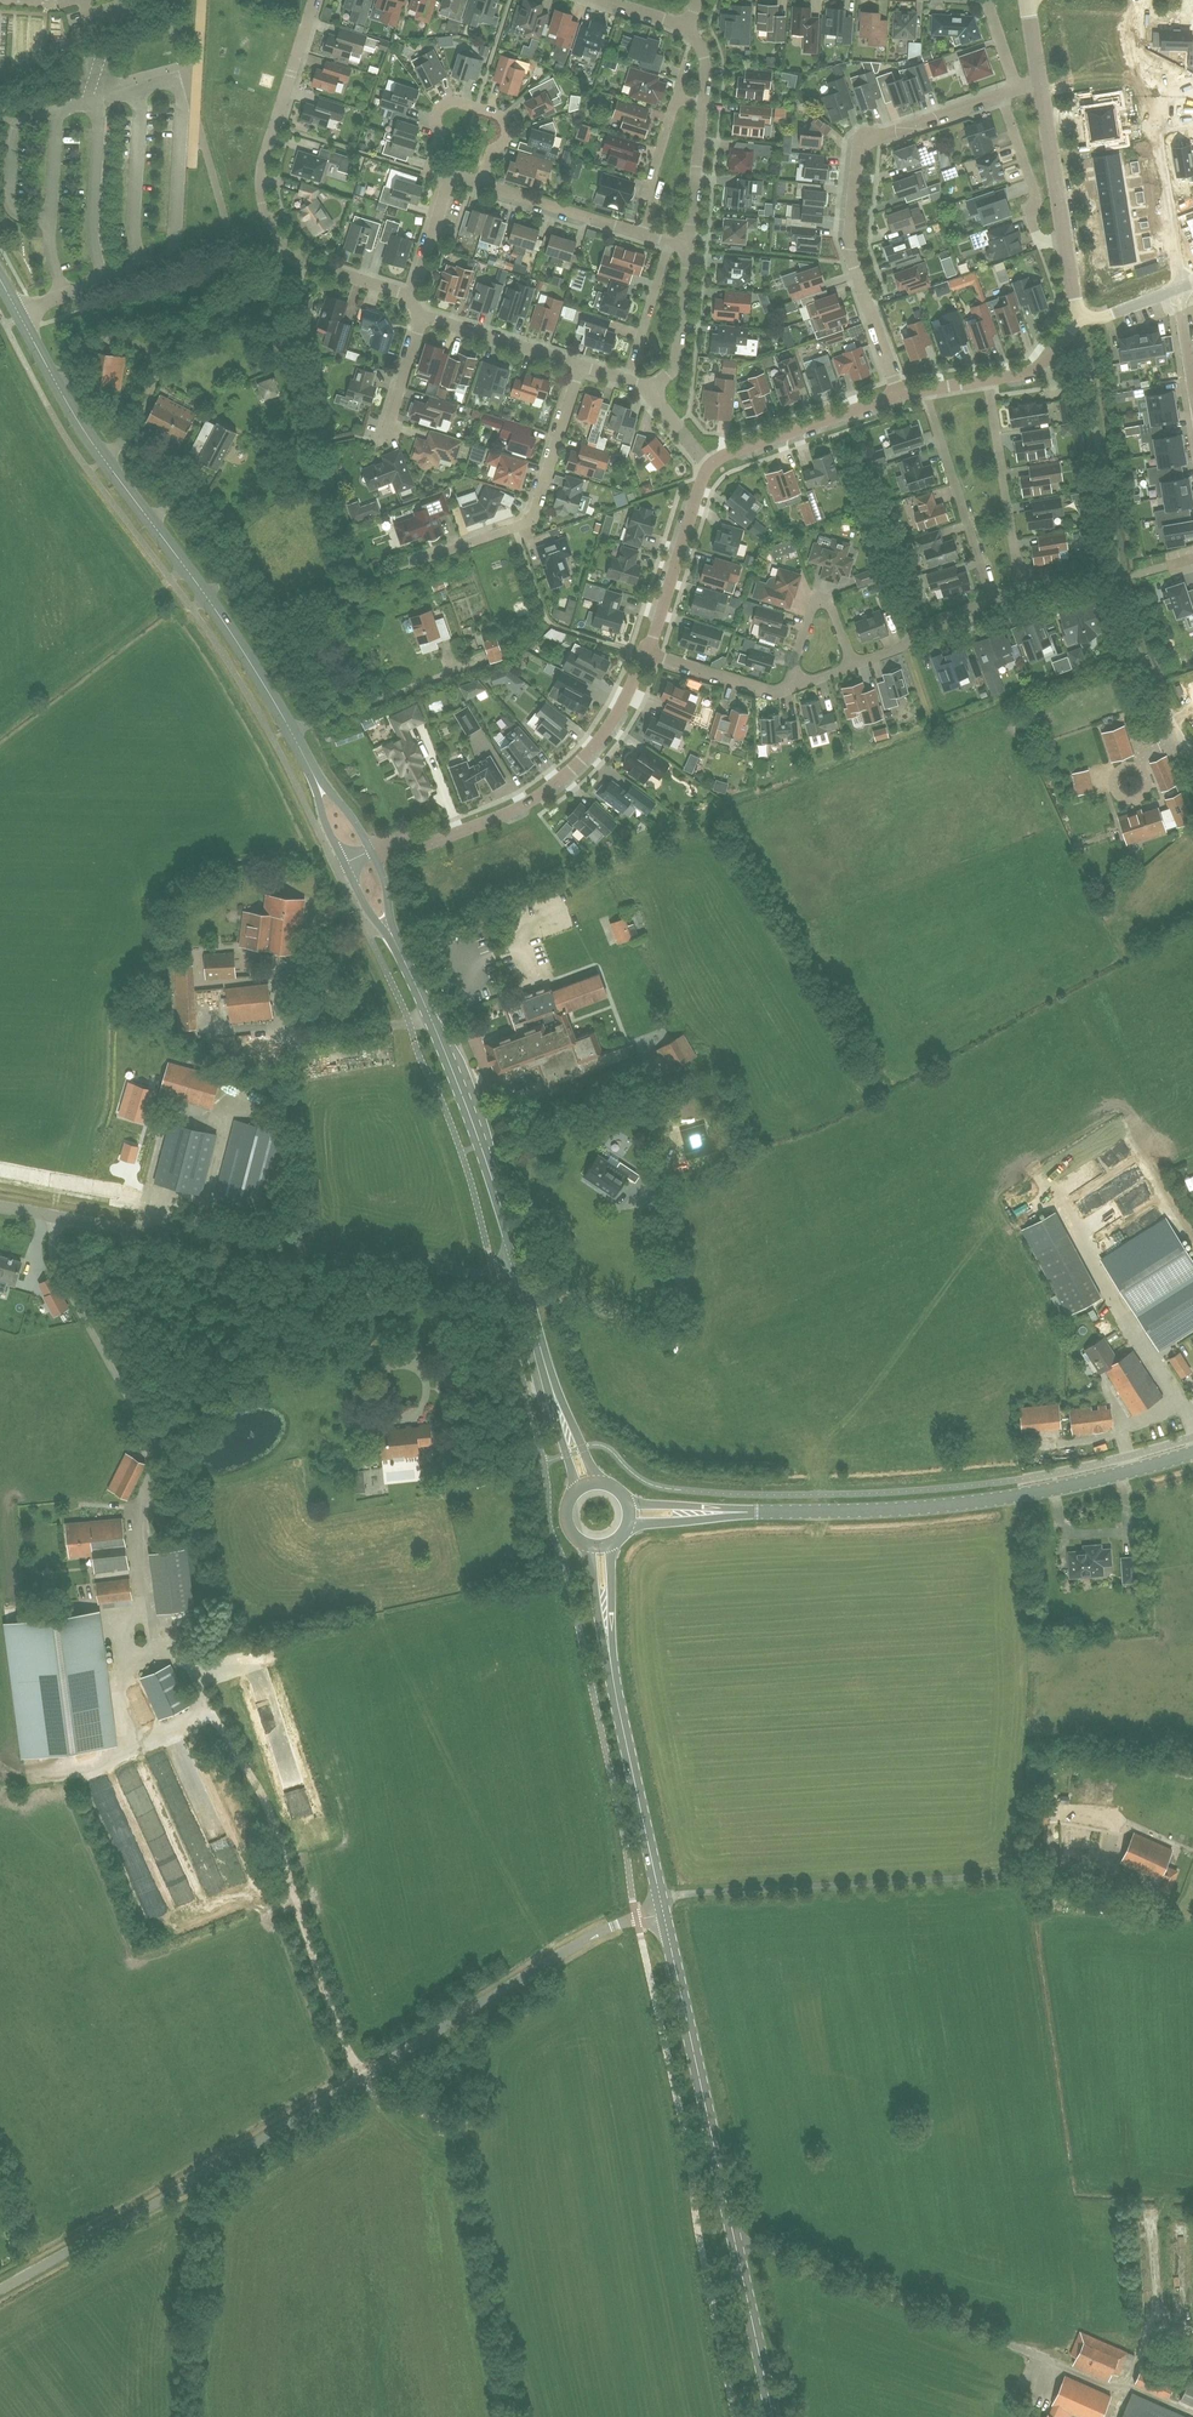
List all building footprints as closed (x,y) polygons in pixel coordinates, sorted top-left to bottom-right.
[(344,5),(353,8),(350,19),(365,24),(370,8),(373,0),(372,0),(346,0),(344,5)] [(376,5),(386,8),(382,21),(396,25),(404,1),(400,0),(378,0),(376,5)] [(409,7),(418,10),(415,18),(429,22),(436,0),(412,0),(409,7)] [(441,7),(450,10),(447,17),(461,21),(465,9),(461,7),(458,6),(460,0),(443,0),(441,7)] [(468,5),(469,5),(464,21),(476,25),(478,17),(480,18),(485,16),(485,14),(492,16),(497,0),(469,0),(468,5)] [(525,34),(540,39),(548,13),(540,11),(542,5),(527,0),(525,0),(522,7),(518,5),(513,21),(527,26),(525,34)] [(733,15),(722,14),(721,29),(727,30),(726,36),(732,36),(731,43),(748,44),(750,6),(746,6),(733,5),(733,15)] [(759,5),(758,29),(769,30),(768,40),(783,41),(784,17),(780,16),(776,16),(777,6),(759,5)] [(815,17),(810,16),(810,8),(793,7),(793,9),(792,9),(792,17),(793,17),(792,33),(805,34),(804,52),(816,52),(818,26),(819,26),(820,17),(815,17)] [(555,43),(558,44),(553,59),(565,63),(577,23),(573,22),(569,21),(571,14),(556,9),(549,31),(558,34),(555,43)] [(851,43),(852,26),(853,26),(854,17),(849,16),(844,16),(844,10),(827,9),(826,33),(835,34),(835,42),(851,43)] [(883,19),(878,19),(878,13),(871,12),(871,10),(860,9),(859,20),(862,21),(861,36),(869,37),(869,45),(885,46),(886,30),(887,30),(888,19),(883,19)] [(895,13),(894,37),(914,38),(916,14),(912,14),(910,12),(901,11),(899,13),(895,13)] [(933,15),(932,34),(959,35),(962,43),(980,37),(973,17),(964,16),(964,14),(953,13),(953,16),(941,15),(933,15)] [(582,35),(578,34),(571,55),(580,58),(585,44),(599,49),(603,36),(604,36),(605,33),(604,33),(607,25),(592,21),(587,37),(582,35)] [(347,63),(351,50),(361,53),(364,45),(376,49),(378,40),(340,28),(339,32),(338,37),(329,34),(328,40),(325,41),(323,48),(324,50),(324,52),(337,56),(336,59),(347,63)] [(1162,49),(1189,49),(1189,59),(1189,60),(1192,60),(1192,43),(1190,43),(1191,31),(1163,30),(1162,32),(1162,47),(1162,49)] [(634,36),(628,55),(641,59),(639,65),(658,71),(659,67),(661,61),(654,59),(659,42),(648,38),(647,40),(634,36)] [(425,39),(426,48),(439,46),(438,37),(425,39)] [(908,59),(921,54),(921,43),(918,43),(909,43),(908,59)] [(491,47),(482,44),(479,54),(488,57),(491,47)] [(459,53),(453,75),(467,80),(468,77),(472,78),(476,79),(482,60),(474,58),(475,55),(472,50),(466,48),(461,51),(460,53),(459,53)] [(1077,65),(1075,65),(1076,73),(1079,72),(1081,87),(1083,86),(1097,84),(1099,99),(1112,97),(1110,81),(1101,83),(1098,66),(1095,48),(1075,51),(1077,65)] [(984,49),(959,57),(968,83),(993,74),(984,49)] [(433,50),(421,56),(411,61),(415,68),(416,67),(426,87),(439,80),(439,79),(442,77),(446,75),(433,50)] [(516,60),(502,55),(494,80),(498,81),(502,83),(500,89),(516,94),(524,71),(514,68),(516,60)] [(603,66),(615,70),(618,61),(605,57),(603,66)] [(942,58),(928,63),(933,76),(947,72),(943,60),(942,58)] [(337,65),(337,64),(326,61),(324,66),(323,70),(317,69),(312,85),(334,92),(338,78),(347,81),(351,69),(337,65)] [(909,79),(902,81),(909,100),(910,103),(924,98),(923,94),(926,93),(930,91),(921,64),(906,69),(909,79)] [(633,87),(631,95),(640,98),(640,99),(645,101),(646,100),(655,102),(657,97),(660,98),(665,85),(656,82),(657,77),(631,69),(626,85),(633,87)] [(738,88),(737,95),(752,97),(753,99),(762,99),(764,87),(769,88),(771,72),(746,69),(745,78),(739,77),(739,79),(737,80),(737,86),(738,88)] [(865,73),(858,76),(861,85),(854,87),(862,110),(876,105),(874,98),(877,97),(880,96),(872,71),(865,73)] [(902,81),(901,79),(895,81),(892,72),(876,77),(885,102),(889,100),(892,99),(895,105),(909,100),(902,81)] [(533,117),(542,112),(545,117),(555,112),(552,107),(553,106),(550,101),(559,97),(557,94),(561,92),(553,77),(540,84),(545,92),(533,98),(525,102),(533,117)] [(824,107),(828,106),(833,120),(848,115),(846,109),(849,108),(853,107),(843,78),(828,83),(832,94),(820,98),(824,107)] [(382,107),(393,111),(406,115),(407,110),(409,105),(413,106),(418,91),(397,84),(394,92),(385,89),(380,106),(382,107)] [(1086,111),(1084,112),(1085,121),(1087,121),(1088,125),(1116,121),(1113,106),(1121,105),(1119,96),(1097,99),(1099,108),(1092,109),(1086,110),(1086,111)] [(339,120),(344,106),(319,98),(317,102),(316,106),(306,103),(301,119),(326,127),(329,117),(339,120)] [(624,120),(621,129),(644,136),(647,129),(649,129),(651,123),(649,121),(650,119),(645,118),(647,114),(648,110),(619,100),(614,117),(624,120)] [(735,114),(733,133),(763,136),(765,122),(769,122),(771,109),(741,106),(741,109),(740,114),(735,114)] [(396,127),(393,134),(417,141),(414,140),(419,126),(415,125),(405,122),(407,115),(406,115),(393,111),(391,118),(389,125),(396,127)] [(807,131),(804,134),(800,133),(799,145),(821,147),(822,135),(820,135),(821,131),(824,128),(826,125),(827,126),(828,126),(816,116),(811,122),(811,123),(810,126),(809,129),(807,131)] [(975,125),(965,128),(970,144),(972,144),(975,155),(992,149),(990,144),(988,138),(996,135),(990,119),(983,122),(982,120),(974,123),(975,125)] [(1089,130),(1086,130),(1088,140),(1090,139),(1091,141),(1097,140),(1104,139),(1105,147),(1127,144),(1125,134),(1118,136),(1116,121),(1088,125),(1089,130)] [(552,146),(555,135),(556,132),(553,122),(540,126),(539,130),(532,128),(527,144),(534,146),(533,150),(532,153),(555,161),(559,148),(552,146)] [(412,155),(417,141),(393,134),(396,135),(394,141),(387,139),(382,153),(396,158),(397,154),(398,151),(412,155)] [(608,134),(603,150),(611,153),(608,162),(617,165),(617,166),(623,168),(623,167),(634,170),(636,163),(638,162),(640,157),(639,155),(639,153),(633,151),(634,147),(635,143),(608,134)] [(732,148),(730,169),(752,171),(753,162),(754,162),(755,160),(756,157),(756,155),(770,156),(772,145),(746,143),(745,146),(745,150),(732,148)] [(925,154),(916,149),(914,145),(893,152),(896,160),(895,160),(894,161),(893,162),(893,164),(893,165),(894,166),(895,167),(896,167),(897,167),(899,167),(916,161),(917,164),(918,168),(939,160),(939,149),(925,154)] [(1173,149),(1177,176),(1188,174),(1189,182),(1192,182),(1192,163),(1190,151),(1190,146),(1173,149)] [(565,165),(568,150),(563,149),(560,164),(565,165)] [(327,160),(318,157),(299,151),(292,172),(320,181),(327,160)] [(552,163),(530,156),(530,155),(519,151),(517,157),(515,163),(511,161),(506,178),(531,186),(534,176),(547,180),(552,163)] [(330,156),(329,161),(340,164),(339,169),(348,172),(352,158),(332,152),(330,156)] [(800,168),(797,168),(796,180),(812,182),(813,178),(826,179),(828,165),(823,164),(823,160),(824,156),(801,154),(800,168)] [(1118,154),(1093,158),(1096,173),(1121,169),(1118,154)] [(568,156),(568,175),(578,175),(578,157),(568,156)] [(997,156),(976,163),(984,186),(1005,179),(997,156)] [(945,180),(957,176),(954,167),(942,172),(945,180)] [(1121,169),(1096,173),(1098,188),(1123,184),(1121,169)] [(930,194),(925,181),(921,170),(912,173),(913,176),(893,183),(898,197),(914,192),(915,196),(916,199),(930,194)] [(417,203),(422,187),(415,185),(418,177),(400,171),(394,188),(384,185),(379,201),(395,206),(398,197),(417,203)] [(607,195),(604,205),(622,211),(625,201),(629,202),(633,189),(634,184),(604,174),(598,192),(607,195)] [(728,187),(726,204),(750,207),(751,193),(761,194),(762,182),(739,179),(739,183),(739,187),(736,188),(728,187)] [(827,194),(825,194),(825,192),(809,191),(809,187),(810,184),(797,182),(796,196),(804,197),(803,205),(823,207),(824,204),(826,204),(827,194)] [(298,195),(306,198),(306,199),(309,205),(301,210),(302,212),(301,214),(301,215),(301,217),(302,218),(303,219),(305,219),(307,219),(309,223),(316,234),(319,233),(321,234),(323,234),(325,234),(327,232),(328,231),(329,228),(328,226),(332,223),(316,200),(320,189),(301,183),(300,189),(298,195)] [(1123,184),(1098,188),(1101,204),(1126,200),(1123,184)] [(983,224),(1011,215),(1005,198),(997,201),(995,196),(994,192),(966,201),(971,214),(979,212),(983,224)] [(1126,200),(1101,204),(1103,219),(1128,215),(1126,200)] [(792,226),(805,227),(806,223),(806,220),(822,221),(823,207),(803,205),(792,204),(791,218),(787,218),(786,225),(792,226)] [(889,228),(892,230),(902,227),(903,230),(904,234),(926,226),(922,215),(921,215),(919,207),(909,210),(908,208),(887,216),(889,222),(888,225),(889,228)] [(481,233),(488,214),(474,210),(470,222),(466,221),(463,220),(459,234),(471,237),(473,231),(481,233)] [(501,218),(491,215),(488,214),(481,233),(482,233),(479,240),(500,247),(504,233),(501,232),(497,231),(501,218)] [(1128,215),(1103,219),(1105,234),(1131,230),(1128,215)] [(746,217),(746,221),(724,218),(722,238),(722,241),(745,244),(746,229),(757,230),(759,219),(746,217)] [(363,254),(365,248),(369,237),(372,239),(375,240),(381,223),(367,219),(366,224),(363,222),(361,228),(352,225),(346,246),(355,248),(354,251),(363,254)] [(384,229),(388,231),(392,232),(383,260),(404,267),(412,240),(396,236),(400,223),(387,219),(384,229)] [(518,254),(527,226),(514,222),(508,241),(516,244),(513,252),(518,254)] [(1012,223),(985,233),(991,248),(988,249),(987,251),(986,253),(987,255),(989,257),(991,257),(994,257),(994,259),(1021,250),(1018,240),(1019,239),(1017,232),(1015,232),(1014,228),(1012,223)] [(527,226),(518,254),(524,255),(526,247),(533,249),(539,230),(527,226)] [(816,228),(805,227),(792,226),(791,240),(798,241),(797,249),(819,251),(820,237),(816,236),(816,232),(816,228)] [(968,230),(971,244),(986,240),(983,226),(968,230)] [(1131,230),(1105,234),(1108,249),(1133,245),(1131,230)] [(555,265),(564,238),(551,234),(545,253),(553,255),(550,264),(555,265)] [(904,241),(902,235),(888,240),(890,245),(885,247),(886,250),(884,251),(887,260),(889,259),(890,261),(895,260),(896,264),(898,267),(921,259),(917,248),(921,247),(917,234),(905,238),(905,240),(904,241)] [(564,238),(555,265),(561,267),(563,259),(571,261),(576,242),(564,238)] [(1133,245),(1108,249),(1110,264),(1135,260),(1133,245)] [(603,259),(599,272),(630,282),(632,277),(634,272),(639,273),(645,256),(616,247),(612,262),(603,259)] [(751,262),(726,259),(725,264),(725,269),(719,268),(718,283),(740,285),(752,275),(750,273),(751,262)] [(908,294),(915,292),(930,287),(925,274),(928,273),(924,261),(913,265),(914,268),(895,275),(900,289),(906,287),(907,290),(908,294)] [(818,267),(812,269),(811,264),(799,263),(802,272),(799,273),(798,270),(781,276),(785,287),(788,286),(793,301),(800,299),(816,293),(821,291),(820,287),(818,283),(823,282),(818,267)] [(454,302),(456,295),(460,296),(464,297),(472,271),(457,266),(454,275),(444,272),(436,296),(454,302)] [(577,267),(571,287),(580,289),(586,270),(577,267)] [(979,281),(975,271),(959,276),(962,286),(974,282),(979,281)] [(609,278),(598,275),(596,281),(607,284),(609,278)] [(1027,278),(1014,283),(1021,305),(1025,304),(1028,302),(1031,311),(1047,306),(1039,284),(1031,287),(1027,278)] [(487,312),(489,307),(492,308),(496,309),(503,286),(490,281),(488,286),(479,283),(471,307),(474,308),(474,309),(478,310),(480,309),(487,312)] [(605,293),(600,309),(625,317),(628,310),(630,310),(632,304),(630,303),(631,301),(624,299),(626,293),(628,286),(612,281),(608,294),(605,293)] [(952,291),(948,281),(934,285),(938,296),(952,291)] [(521,316),(525,317),(534,288),(517,283),(515,290),(508,288),(499,316),(516,321),(518,315),(521,316)] [(716,299),(716,302),(714,303),(713,308),(715,310),(714,317),(737,319),(738,310),(749,312),(750,295),(734,293),(734,292),(725,291),(725,296),(724,300),(716,299)] [(803,306),(806,305),(810,316),(812,316),(813,317),(819,315),(840,308),(836,294),(818,300),(817,297),(816,293),(800,299),(803,306)] [(990,315),(996,313),(1004,334),(1009,333),(1012,334),(1016,332),(1017,330),(1019,329),(1012,311),(1016,310),(1019,309),(1013,293),(999,298),(986,303),(990,315)] [(321,316),(318,326),(333,331),(329,346),(344,351),(352,326),(347,324),(341,322),(347,302),(328,296),(324,309),(321,308),(318,316),(321,316)] [(545,330),(546,328),(549,330),(553,331),(563,302),(547,297),(544,307),(537,305),(530,325),(545,330)] [(971,338),(974,337),(978,349),(979,349),(980,350),(982,351),(984,352),(986,351),(987,350),(988,348),(988,346),(993,344),(990,335),(993,333),(997,332),(990,315),(986,303),(972,308),(975,319),(965,322),(971,338)] [(843,307),(840,308),(819,315),(813,317),(817,330),(814,332),(817,339),(825,337),(832,333),(831,330),(830,326),(847,321),(843,307)] [(362,324),(371,328),(375,334),(371,346),(387,351),(393,333),(383,313),(369,309),(367,308),(362,324)] [(933,329),(942,355),(959,349),(958,344),(962,342),(967,341),(957,311),(939,317),(942,325),(933,329)] [(591,327),(585,345),(609,352),(611,348),(613,348),(615,347),(617,341),(616,339),(614,338),(615,334),(606,331),(607,325),(609,320),(584,312),(580,325),(581,325),(581,324),(591,327)] [(926,354),(923,347),(927,345),(931,344),(923,320),(908,325),(912,336),(904,339),(911,359),(926,354)] [(711,350),(720,351),(722,355),(725,352),(749,354),(750,339),(747,339),(748,329),(730,327),(730,326),(719,325),(718,330),(718,334),(713,334),(711,350)] [(1150,333),(1146,334),(1145,331),(1149,358),(1151,366),(1156,365),(1155,357),(1166,355),(1164,340),(1160,341),(1158,329),(1150,331),(1150,333)] [(781,332),(787,348),(795,345),(789,330),(781,332)] [(832,333),(825,337),(827,344),(843,339),(841,331),(832,333)] [(1132,336),(1136,360),(1138,368),(1137,363),(1149,361),(1150,366),(1151,366),(1149,358),(1145,331),(1137,333),(1137,335),(1132,336)] [(1120,348),(1117,348),(1119,363),(1129,361),(1131,370),(1138,368),(1136,360),(1132,336),(1127,337),(1127,335),(1118,336),(1120,348)] [(429,381),(440,384),(449,353),(446,352),(442,351),(443,349),(426,343),(417,372),(431,377),(429,381)] [(853,379),(860,377),(863,378),(866,376),(867,374),(870,374),(859,345),(842,351),(844,355),(834,358),(839,374),(845,371),(850,370),(853,379)] [(352,359),(354,352),(348,350),(346,357),(352,359)] [(88,385),(121,390),(126,358),(93,352),(88,385)] [(460,354),(458,361),(454,359),(450,358),(442,384),(456,388),(458,381),(467,384),(475,359),(460,354)] [(803,362),(814,393),(831,387),(825,371),(829,369),(833,368),(828,354),(803,362)] [(800,388),(804,386),(794,358),(778,363),(783,375),(774,379),(782,404),(786,403),(788,404),(794,402),(796,399),(799,398),(796,389),(800,388)] [(502,393),(509,370),(487,362),(484,361),(480,375),(479,375),(474,392),(491,397),(493,390),(502,393)] [(718,365),(718,376),(732,376),(732,365),(718,365)] [(352,380),(346,397),(351,398),(348,407),(358,410),(361,402),(371,405),(372,399),(376,397),(374,393),(376,387),(370,385),(372,379),(374,373),(358,368),(354,380),(352,380)] [(747,416),(766,410),(760,395),(765,393),(769,391),(763,374),(749,379),(752,387),(739,392),(747,416)] [(551,389),(549,386),(550,382),(527,375),(524,382),(520,381),(516,380),(511,395),(533,402),(535,396),(545,398),(546,395),(549,394),(551,389)] [(705,390),(704,403),(707,403),(705,417),(725,419),(729,420),(734,380),(717,378),(716,391),(705,390)] [(268,398),(278,394),(273,380),(259,385),(262,394),(267,393),(268,398)] [(1154,386),(1133,390),(1134,400),(1146,398),(1149,410),(1175,406),(1174,401),(1176,400),(1175,392),(1173,393),(1172,391),(1156,394),(1155,391),(1154,386)] [(181,445),(198,413),(162,394),(145,426),(181,445)] [(599,410),(602,401),(602,399),(586,394),(578,418),(594,423),(588,441),(597,444),(603,425),(607,414),(607,413),(603,411),(599,410)] [(439,417),(451,420),(452,421),(457,406),(430,397),(429,401),(428,405),(415,401),(414,403),(412,402),(408,415),(410,416),(410,418),(420,421),(419,423),(435,428),(439,417)] [(1064,400),(1060,400),(1063,422),(1073,420),(1069,399),(1064,400)] [(1009,408),(1012,426),(1024,424),(1024,426),(1048,422),(1045,403),(1033,405),(1033,403),(1021,405),(1021,406),(1009,408)] [(609,414),(607,414),(603,425),(618,430),(615,438),(630,442),(638,416),(634,414),(630,413),(631,409),(615,404),(613,411),(610,410),(609,414)] [(475,418),(479,408),(471,405),(466,415),(475,418)] [(1175,406),(1149,410),(1151,423),(1139,425),(1140,434),(1162,430),(1161,426),(1161,423),(1177,420),(1177,419),(1179,418),(1178,410),(1176,410),(1175,406)] [(482,422),(497,427),(501,428),(503,420),(500,419),(484,414),(482,422)] [(526,457),(527,455),(530,455),(535,438),(528,436),(530,432),(531,428),(506,420),(501,436),(502,436),(502,435),(512,438),(508,449),(513,450),(512,453),(526,457)] [(206,421),(191,450),(201,456),(199,460),(217,470),(237,431),(219,422),(216,427),(206,421)] [(910,426),(894,431),(895,433),(889,435),(895,453),(923,444),(917,426),(911,428),(910,426)] [(1015,443),(1018,460),(1045,456),(1043,446),(1051,445),(1048,429),(1022,433),(1023,437),(1023,441),(1015,443)] [(1180,435),(1180,434),(1163,437),(1163,434),(1162,430),(1140,434),(1142,443),(1148,441),(1151,455),(1156,454),(1156,453),(1183,449),(1182,444),(1184,443),(1183,435),(1180,435)] [(454,462),(460,443),(429,433),(428,437),(426,441),(417,439),(415,447),(414,447),(412,455),(412,457),(419,459),(419,463),(421,466),(424,468),(427,468),(430,467),(432,464),(437,465),(440,457),(454,462)] [(671,457),(655,438),(648,444),(645,440),(646,436),(642,435),(637,433),(631,452),(635,453),(639,458),(646,453),(658,468),(671,457)] [(482,447),(474,444),(471,453),(479,455),(482,447)] [(569,460),(567,468),(592,476),(595,466),(604,469),(609,454),(581,446),(580,450),(579,454),(572,452),(571,453),(570,452),(568,453),(567,458),(568,460),(569,460)] [(406,461),(401,449),(397,451),(383,456),(385,461),(363,470),(365,475),(363,476),(362,478),(362,480),(363,482),(364,484),(366,484),(368,484),(371,489),(395,480),(400,491),(413,485),(404,462),(406,461)] [(1183,453),(1183,449),(1156,453),(1156,454),(1159,466),(1147,468),(1148,477),(1170,473),(1169,469),(1169,466),(1185,463),(1185,462),(1187,461),(1186,453),(1183,453)] [(866,455),(869,467),(885,462),(883,456),(881,450),(866,455)] [(526,464),(491,453),(490,453),(487,462),(498,466),(494,478),(495,478),(495,480),(516,486),(519,485),(520,481),(522,482),(526,469),(527,465),(526,464)] [(810,470),(802,472),(807,487),(821,482),(822,484),(838,478),(829,453),(813,459),(816,468),(810,470)] [(918,456),(903,461),(907,473),(905,474),(910,490),(920,487),(925,485),(935,482),(930,466),(922,468),(920,462),(918,456)] [(1029,472),(1030,476),(1020,477),(1023,496),(1050,491),(1049,482),(1061,480),(1059,463),(1044,465),(1043,464),(1028,466),(1029,472)] [(900,468),(891,472),(898,490),(908,486),(900,468)] [(768,484),(771,493),(773,492),(776,501),(799,493),(791,471),(779,475),(777,471),(767,475),(770,483),(768,484)] [(1191,485),(1190,477),(1171,480),(1171,477),(1170,473),(1148,477),(1150,485),(1155,484),(1158,498),(1164,497),(1164,496),(1190,492),(1189,486),(1191,485)] [(581,495),(581,494),(579,493),(583,482),(566,477),(565,482),(563,488),(561,487),(555,506),(557,507),(556,509),(558,513),(564,515),(568,513),(568,510),(576,512),(576,511),(585,514),(590,498),(581,495)] [(727,501),(733,506),(730,510),(727,514),(731,518),(732,516),(746,527),(754,516),(746,510),(756,499),(739,486),(727,501)] [(503,494),(486,487),(479,501),(461,508),(467,525),(492,516),(500,499),(503,494)] [(443,534),(437,518),(445,516),(451,513),(443,491),(420,499),(423,510),(415,513),(416,517),(394,525),(400,544),(423,536),(425,540),(443,534)] [(1156,520),(1179,516),(1179,515),(1177,515),(1177,512),(1176,509),(1192,506),(1192,505),(1192,496),(1191,496),(1190,492),(1164,496),(1164,497),(1166,509),(1154,511),(1156,520)] [(931,493),(916,498),(921,511),(914,513),(919,528),(947,519),(942,504),(935,506),(933,500),(931,493)] [(1033,510),(1026,512),(1029,528),(1043,526),(1043,528),(1053,526),(1051,516),(1062,514),(1059,498),(1032,503),(1032,507),(1033,510)] [(808,501),(799,504),(806,525),(815,522),(808,501)] [(348,506),(354,521),(363,517),(360,508),(358,502),(348,506)] [(629,527),(625,541),(640,546),(641,540),(643,536),(642,535),(643,531),(651,534),(654,525),(655,525),(655,523),(654,523),(656,516),(651,515),(652,510),(642,507),(640,512),(634,510),(632,518),(628,517),(626,526),(629,527)] [(1180,523),(1179,519),(1179,516),(1156,520),(1157,529),(1164,527),(1167,547),(1184,544),(1183,538),(1192,536),(1192,521),(1180,523)] [(712,544),(713,547),(713,548),(735,555),(743,530),(731,527),(732,526),(722,523),(721,527),(719,531),(718,531),(716,538),(713,540),(712,544)] [(956,548),(954,547),(952,540),(942,543),(940,538),(938,531),(913,539),(917,552),(924,550),(929,566),(957,556),(957,555),(958,553),(956,548)] [(1039,546),(1032,547),(1034,564),(1059,560),(1068,558),(1064,533),(1038,537),(1039,542),(1039,546)] [(566,538),(537,548),(543,564),(547,563),(549,569),(548,569),(547,570),(546,573),(551,585),(552,586),(555,587),(559,585),(560,583),(561,581),(560,578),(563,578),(562,577),(569,575),(563,557),(571,554),(566,538)] [(850,543),(833,538),(830,548),(814,544),(809,560),(825,565),(821,576),(826,578),(838,581),(840,574),(847,576),(853,559),(845,557),(850,543)] [(612,558),(607,575),(636,584),(641,567),(634,564),(636,558),(638,552),(623,547),(619,560),(612,558)] [(705,564),(700,580),(725,587),(728,579),(736,582),(741,566),(715,558),(714,562),(713,566),(705,564)] [(954,567),(927,575),(931,590),(941,587),(944,597),(970,589),(965,572),(956,575),(955,571),(954,567)] [(752,596),(783,605),(790,607),(792,599),(795,591),(795,592),(800,575),(778,568),(776,577),(773,577),(772,577),(770,578),(769,579),(768,581),(767,583),(757,580),(752,596)] [(878,580),(874,568),(854,575),(856,582),(858,587),(878,580)] [(434,591),(447,586),(443,577),(431,582),(434,591)] [(917,578),(905,581),(911,604),(924,601),(917,578)] [(879,581),(878,582),(867,586),(871,595),(881,591),(883,590),(879,581)] [(1187,591),(1187,590),(1186,591),(1183,583),(1167,588),(1168,591),(1163,592),(1168,609),(1174,607),(1177,617),(1192,612),(1192,615),(1192,600),(1191,601),(1189,597),(1188,597),(1186,591),(1187,591)] [(723,611),(728,595),(705,587),(703,592),(702,597),(696,595),(691,610),(712,617),(714,609),(723,611)] [(602,605),(599,604),(593,625),(610,630),(610,632),(612,632),(612,631),(618,633),(619,630),(621,631),(624,623),(621,622),(624,612),(617,610),(620,602),(622,595),(607,590),(602,605)] [(1058,611),(1063,624),(1060,626),(1067,644),(1101,631),(1094,613),(1098,612),(1097,606),(1093,600),(1083,604),(1083,602),(1060,610),(1058,611)] [(754,617),(758,607),(744,602),(741,613),(754,617)] [(760,636),(782,643),(784,636),(786,636),(787,636),(789,630),(788,629),(787,629),(787,627),(780,625),(782,620),(783,614),(758,607),(753,622),(763,625),(760,636)] [(870,618),(855,623),(858,631),(856,633),(858,638),(861,639),(861,641),(879,634),(880,637),(887,634),(889,633),(880,611),(871,614),(870,618)] [(433,637),(435,643),(444,640),(450,637),(443,617),(434,620),(431,612),(411,619),(405,620),(403,622),(403,625),(404,630),(406,632),(409,632),(415,630),(419,642),(433,637)] [(1032,621),(1023,624),(1029,638),(1022,641),(1029,660),(1043,655),(1040,648),(1050,644),(1041,620),(1032,623),(1032,621)] [(718,646),(722,631),(694,622),(693,626),(692,630),(685,628),(680,644),(703,652),(706,642),(718,646)] [(1003,690),(994,668),(1006,663),(1002,654),(1011,651),(1006,639),(1004,640),(1001,632),(977,641),(973,643),(993,694),(1003,690)] [(491,664),(491,663),(504,659),(497,637),(484,642),(489,657),(491,664)] [(769,651),(770,648),(753,643),(746,665),(769,672),(771,668),(775,667),(773,659),(774,655),(768,653),(769,651)] [(601,678),(603,674),(606,673),(609,667),(608,664),(609,662),(603,658),(604,656),(595,651),(593,653),(583,648),(579,656),(572,652),(563,668),(592,682),(593,678),(595,675),(601,678)] [(938,666),(935,667),(944,690),(959,685),(957,680),(968,675),(963,663),(967,662),(962,649),(945,655),(948,662),(938,666)] [(1069,653),(1074,665),(1084,661),(1079,649),(1069,653)] [(1056,674),(1071,668),(1067,656),(1051,662),(1056,674)] [(545,659),(541,666),(549,670),(553,663),(545,659)] [(976,676),(981,674),(975,659),(970,661),(976,676)] [(517,691),(524,682),(507,668),(490,674),(494,686),(505,682),(517,691)] [(898,705),(895,696),(907,693),(900,669),(899,670),(898,668),(891,670),(891,672),(884,674),(888,691),(884,692),(880,693),(885,708),(898,705)] [(564,691),(559,700),(568,704),(567,707),(574,710),(575,708),(583,713),(587,706),(589,706),(592,702),(590,700),(591,698),(583,693),(585,689),(587,685),(562,672),(555,686),(564,691)] [(467,699),(486,689),(478,680),(459,687),(467,699)] [(689,692),(668,683),(666,689),(663,688),(660,696),(662,697),(661,698),(668,701),(666,705),(664,709),(689,720),(696,705),(686,701),(689,692)] [(855,710),(861,708),(865,723),(881,718),(873,690),(869,691),(864,693),(862,683),(843,688),(849,708),(847,710),(846,712),(847,715),(849,716),(851,717),(854,716),(855,714),(856,712),(855,710)] [(819,699),(801,704),(809,736),(827,731),(839,728),(835,712),(829,713),(823,715),(819,699)] [(1023,706),(1028,721),(1041,717),(1036,702),(1023,706)] [(568,731),(563,727),(565,723),(568,720),(546,703),(536,715),(543,721),(537,728),(557,744),(561,740),(563,740),(566,735),(566,733),(568,731)] [(400,732),(403,738),(382,748),(388,759),(394,756),(402,774),(406,773),(418,797),(419,798),(422,799),(424,799),(426,797),(427,795),(426,792),(425,790),(430,788),(420,766),(423,764),(408,735),(407,735),(405,730),(414,725),(424,721),(416,706),(391,718),(399,733),(400,732)] [(455,714),(468,735),(474,731),(481,727),(468,706),(455,714)] [(717,712),(709,738),(719,741),(721,733),(724,734),(740,739),(743,731),(745,732),(748,724),(745,724),(748,713),(732,708),(729,719),(726,718),(727,715),(722,713),(717,712)] [(652,717),(644,735),(669,746),(674,734),(680,737),(686,723),(662,712),(660,716),(659,720),(652,717)] [(769,717),(761,718),(763,743),(781,742),(781,737),(788,736),(788,739),(798,738),(796,720),(789,720),(786,720),(787,724),(779,724),(778,714),(769,715),(769,717)] [(710,720),(700,717),(693,715),(690,722),(707,730),(710,720)] [(513,764),(511,765),(517,774),(519,772),(521,774),(534,764),(529,756),(531,754),(533,756),(537,753),(540,751),(519,726),(506,735),(510,741),(501,748),(513,764)] [(1112,761),(1132,755),(1123,726),(1103,733),(1112,761)] [(886,727),(873,731),(876,741),(889,737),(886,727)] [(1021,731),(1024,737),(1029,735),(1027,729),(1021,731)] [(789,743),(791,750),(799,749),(797,741),(789,743)] [(640,756),(633,752),(632,753),(629,754),(626,758),(626,761),(623,765),(630,770),(629,772),(644,782),(651,773),(659,779),(669,765),(645,748),(642,752),(640,756)] [(506,782),(491,757),(490,756),(469,768),(466,761),(450,768),(463,801),(479,794),(475,782),(486,775),(493,789),(506,782)] [(1166,756),(1151,762),(1163,791),(1178,785),(1166,756)] [(709,787),(724,789),(725,780),(710,778),(709,787)] [(630,788),(627,791),(620,785),(619,786),(612,780),(606,788),(604,787),(601,787),(599,789),(598,791),(599,794),(600,796),(622,812),(629,803),(646,815),(656,803),(641,792),(642,791),(632,784),(630,788)] [(1077,789),(1078,794),(1091,791),(1090,786),(1077,789)] [(1165,830),(1163,823),(1174,819),(1175,821),(1189,816),(1180,794),(1166,800),(1170,808),(1159,812),(1158,807),(1142,813),(1141,810),(1118,818),(1126,843),(1165,830)] [(596,842),(604,833),(606,834),(616,823),(594,803),(591,807),(588,810),(581,803),(568,818),(586,835),(587,834),(596,842)] [(571,845),(568,848),(574,854),(579,850),(574,843),(571,845)] [(1096,888),(1100,896),(1115,891),(1111,882),(1096,888)] [(275,921),(271,949),(298,952),(305,899),(267,894),(264,913),(268,914),(267,920),(275,921)] [(264,913),(245,910),(240,945),(271,949),(275,921),(267,920),(268,914),(264,913)] [(633,938),(625,917),(609,923),(617,944),(633,938)] [(234,952),(205,954),(206,979),(235,977),(234,952)] [(193,964),(174,965),(178,1030),(197,1029),(193,964)] [(491,1055),(497,1072),(523,1062),(526,1070),(538,1065),(547,1087),(629,1057),(624,1045),(601,1054),(593,1033),(576,1039),(565,1011),(607,995),(599,974),(552,991),(549,985),(519,997),(522,1003),(509,1008),(518,1032),(491,1042),(487,1044),(491,1055)] [(272,1017),(269,991),(229,996),(231,1021),(272,1017)] [(684,1033),(654,1051),(667,1073),(697,1055),(684,1033)] [(169,1062),(160,1093),(183,1100),(183,1098),(211,1107),(220,1076),(169,1062)] [(154,1090),(135,1084),(126,1115),(145,1121),(154,1090)] [(521,1105),(524,1114),(534,1110),(531,1101),(521,1105)] [(217,1193),(264,1205),(283,1132),(236,1120),(217,1193)] [(156,1182),(201,1194),(217,1134),(171,1122),(156,1182)] [(687,1145),(685,1146),(689,1158),(712,1151),(709,1139),(708,1139),(704,1126),(695,1129),(683,1132),(687,1145)] [(585,1175),(615,1195),(627,1177),(636,1182),(640,1174),(619,1161),(615,1168),(597,1156),(585,1175)] [(65,1171),(61,1181),(77,1186),(80,1176),(65,1171)] [(1115,1219),(1146,1203),(1138,1188),(1107,1204),(1115,1219)] [(1089,1216),(1097,1230),(1111,1222),(1103,1208),(1089,1216)] [(1021,1229),(1033,1250),(1068,1315),(1101,1297),(1054,1211),(1021,1229)] [(1192,1327),(1192,1261),(1166,1218),(1102,1259),(1159,1349),(1192,1327)] [(0,1255),(0,1278),(7,1280),(6,1283),(14,1285),(21,1261),(0,1255)] [(54,1315),(68,1308),(58,1289),(52,1277),(40,1283),(46,1295),(44,1296),(54,1315)] [(1133,1350),(1118,1360),(1103,1338),(1085,1349),(1100,1372),(1104,1370),(1133,1414),(1163,1395),(1133,1350)] [(1110,1428),(1109,1427),(1114,1426),(1111,1407),(1107,1408),(1106,1403),(1068,1409),(1072,1434),(1110,1428)] [(376,1429),(380,1458),(419,1453),(418,1443),(432,1442),(430,1423),(376,1429)] [(108,1489),(128,1499),(146,1464),(126,1454),(108,1489)] [(366,1493),(364,1471),(352,1472),(354,1494),(366,1493)] [(66,1524),(70,1558),(93,1555),(95,1574),(128,1570),(122,1517),(66,1524)] [(182,1545),(146,1550),(153,1609),(190,1605),(182,1545)] [(1085,1551),(1069,1552),(1071,1576),(1102,1574),(1102,1565),(1111,1564),(1110,1549),(1101,1550),(1100,1545),(1084,1546),(1085,1551)] [(1120,1557),(1122,1584),(1141,1583),(1139,1556),(1120,1557)] [(96,1584),(99,1603),(102,1603),(103,1608),(133,1604),(130,1580),(96,1584)] [(23,1756),(105,1745),(88,1613),(6,1624),(23,1756)] [(170,1664),(141,1678),(160,1719),(189,1706),(170,1664)] [(158,1773),(173,1769),(166,1746),(151,1750),(158,1773)] [(147,1756),(137,1761),(145,1781),(155,1777),(147,1756)] [(186,1797),(168,1799),(170,1809),(188,1807),(186,1797)] [(1172,1850),(1134,1834),(1121,1862),(1162,1881),(1160,1887),(1169,1891),(1177,1872),(1165,1867),(1172,1850)] [(1077,2356),(1073,2364),(1108,2379),(1112,2371),(1119,2374),(1122,2366),(1129,2368),(1134,2355),(1127,2352),(1127,2351),(1080,2331),(1070,2354),(1077,2356)] [(1134,2383),(1168,2398),(1177,2376),(1144,2361),(1134,2383)] [(1111,2395),(1065,2375),(1052,2404),(1053,2404),(1048,2415),(1048,2414),(1046,2416),(1069,2416),(1071,2412),(1081,2416),(1101,2416),(1111,2395)] [(1192,2406),(1192,2377),(1182,2401),(1192,2406)] [(1132,2392),(1121,2416),(1188,2416),(1132,2392)]
